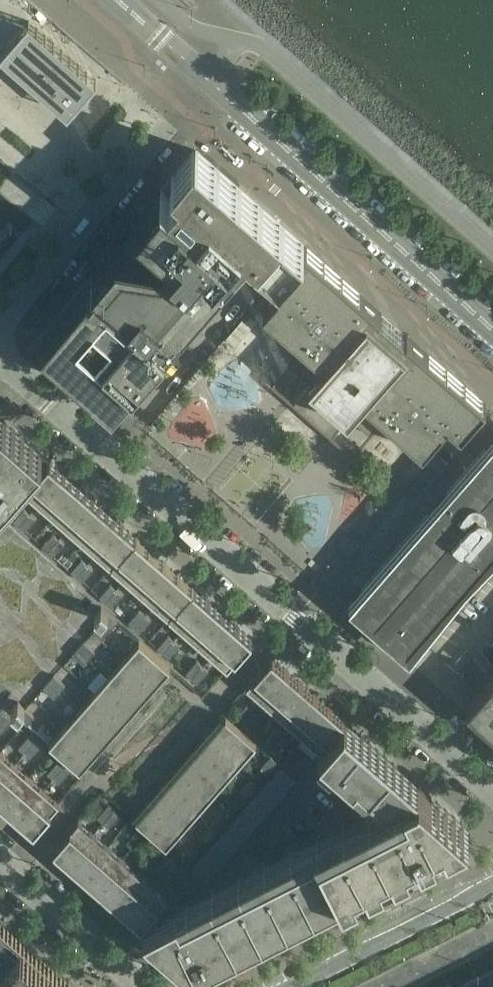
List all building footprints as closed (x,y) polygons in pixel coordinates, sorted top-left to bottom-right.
[(29,22),(0,55),(67,114),(97,81),(29,22)] [(305,246),(196,151),(195,152),(195,151),(172,178),(180,185),(169,197),(169,198),(236,258),(247,245),(280,274),(305,246)] [(166,337),(236,258),(169,198),(169,197),(161,191),(93,274),(96,276),(166,337)] [(382,314),(305,246),(280,274),(280,275),(290,283),(280,294),(279,294),(264,312),(304,347),(301,350),(290,363),(292,364),(312,382),(294,402),(293,403),(322,429),(328,434),(331,436),(332,435),(350,415),(370,433),(371,434),(382,422),(385,418),(423,452),(449,423),(462,435),(484,409),(487,406),(407,337),(407,338),(406,338),(381,316),(381,315),(382,314)] [(166,337),(96,276),(95,277),(91,282),(88,279),(42,335),(45,337),(113,397),(166,337)] [(43,455),(0,417),(0,504),(43,455)] [(353,603),(406,650),(454,592),(492,553),(492,443),(353,603)] [(39,503),(65,474),(50,462),(49,461),(24,490),(39,503)] [(54,516),(79,487),(65,474),(39,503),(54,516)] [(68,529),(94,500),(79,487),(54,516),(68,529)] [(83,541),(108,512),(94,500),(68,529),(83,541)] [(19,526),(30,514),(24,509),(13,521),(19,526)] [(97,554),(122,525),(108,512),(83,541),(97,554)] [(25,531),(36,519),(30,514),(19,526),(25,531)] [(140,641),(118,621),(0,518),(0,700),(19,717),(49,743),(80,770),(81,769),(81,770),(170,669),(169,669),(170,668),(140,641)] [(111,566),(137,538),(122,525),(97,554),(111,566)] [(48,551),(59,539),(53,534),(42,546),(48,551)] [(126,579),(151,550),(137,538),(111,566),(126,579)] [(54,556),(65,544),(59,539),(48,551),(54,556)] [(140,592),(166,563),(151,550),(126,579),(140,592)] [(77,577),(88,564),(82,559),(71,572),(77,577)] [(155,604),(180,575),(166,563),(140,592),(155,604)] [(82,582),(93,569),(88,564),(77,577),(82,582)] [(169,617),(195,588),(180,575),(155,604),(169,617)] [(106,602),(117,590),(111,585),(100,597),(106,602)] [(184,630),(209,601),(195,588),(169,617),(184,630)] [(111,607),(122,595),(117,590),(106,602),(111,607)] [(198,642),(223,613),(209,601),(184,630),(198,642)] [(134,627),(145,615),(140,610),(129,622),(134,627)] [(212,655),(238,626),(223,613),(198,642),(212,655)] [(140,632),(151,620),(145,615),(134,627),(140,632)] [(228,669),(253,640),(252,639),(238,626),(212,655),(228,669)] [(163,653),(174,640),(168,635),(157,648),(163,653)] [(169,658),(180,645),(174,640),(163,653),(169,658)] [(262,698),(287,670),(273,657),(272,656),(247,685),(262,698)] [(192,678),(203,665),(197,660),(186,673),(192,678)] [(198,683),(209,671),(203,665),(192,678),(198,683)] [(276,711),(302,682),(287,670),(262,698),(276,711)] [(480,692),(467,708),(479,718),(486,725),(492,731),(492,678),(480,692)] [(291,724),(316,695),(302,682),(276,711),(291,724)] [(305,737),(331,708),(316,695),(291,724),(305,737)] [(242,722),(253,709),(247,704),(236,717),(242,722)] [(320,749),(345,720),(331,708),(305,737),(320,749)] [(248,727),(259,714),(253,709),(242,722),(248,727)] [(12,720),(6,715),(0,722),(0,731),(1,733),(12,720)] [(257,744),(226,717),(225,718),(210,734),(241,761),(257,744)] [(351,776),(376,747),(348,723),(347,724),(346,723),(322,750),(321,750),(336,763),(351,776)] [(271,747),(282,734),(276,729),(265,742),(271,747)] [(241,761),(210,734),(196,751),(226,778),(241,761)] [(276,752),(287,739),(282,734),(271,747),(276,752)] [(24,753),(35,740),(30,735),(19,748),(24,753)] [(30,758),(41,745),(35,740),(24,753),(30,758)] [(365,789),(390,760),(376,747),(351,776),(365,789)] [(15,763),(1,751),(0,752),(0,781),(15,763)] [(226,778),(196,751),(181,768),(212,795),(226,778)] [(300,773),(311,760),(305,755),(294,767),(300,773)] [(267,773),(277,762),(271,756),(261,768),(267,773)] [(416,783),(390,760),(365,789),(379,801),(416,783)] [(53,778),(64,766),(58,761),(48,773),(53,778)] [(30,776),(15,763),(0,781),(0,801),(4,805),(30,776)] [(208,879),(298,778),(283,764),(192,866),(208,879)] [(59,783),(70,771),(64,766),(53,778),(59,783)] [(212,795),(181,768),(166,785),(197,812),(212,795)] [(19,817),(44,789),(30,776),(4,805),(19,817)] [(247,796),(257,785),(251,779),(241,791),(247,796)] [(425,831),(455,817),(416,783),(379,801),(390,811),(373,820),(396,866),(422,853),(417,842),(428,837),(425,831)] [(197,812),(166,785),(151,802),(182,829),(197,812)] [(34,831),(59,802),(44,789),(19,817),(33,830),(34,831)] [(237,808),(247,796),(241,791),(231,802),(237,808)] [(182,829),(151,802),(137,818),(137,819),(136,820),(167,846),(182,829)] [(103,822),(114,809),(109,804),(98,817),(103,822)] [(109,827),(120,815),(114,809),(103,822),(109,827)] [(217,830),(227,819),(221,813),(211,824),(217,830)] [(422,853),(469,829),(455,817),(425,831),(428,837),(417,842),(422,853)] [(69,861),(94,832),(79,819),(54,848),(55,848),(54,849),(69,861)] [(396,866),(373,820),(346,833),(370,880),(396,866)] [(207,841),(217,830),(211,824),(201,836),(207,841)] [(132,847),(143,835),(137,830),(127,842),(132,847)] [(83,874),(108,845),(94,832),(69,861),(83,874)] [(370,880),(346,833),(320,847),(343,893),(370,880)] [(138,852),(149,840),(143,835),(132,847),(138,852)] [(98,887),(123,858),(108,845),(83,874),(98,887)] [(187,864),(197,853),(191,847),(181,859),(187,864)] [(343,893),(320,847),(294,860),(317,906),(343,893)] [(161,873),(172,860),(166,855),(155,868),(161,873)] [(112,899),(137,870),(123,858),(98,887),(112,899)] [(167,878),(178,865),(172,860),(161,873),(167,878)] [(317,906),(294,860),(267,873),(291,919),(317,906)] [(126,912),(152,883),(137,870),(112,899),(126,912)] [(291,919),(267,873),(241,886),(264,933),(291,919)] [(142,925),(167,897),(152,883),(126,912),(141,925),(141,924),(142,925)] [(264,933),(241,886),(215,900),(238,946),(264,933)] [(238,946),(215,900),(188,913),(206,949),(182,961),(192,969),(238,946)] [(206,949),(188,913),(181,917),(178,910),(158,920),(145,926),(144,925),(143,926),(182,961),(206,949)] [(55,969),(0,921),(0,986),(75,986),(55,969)]
